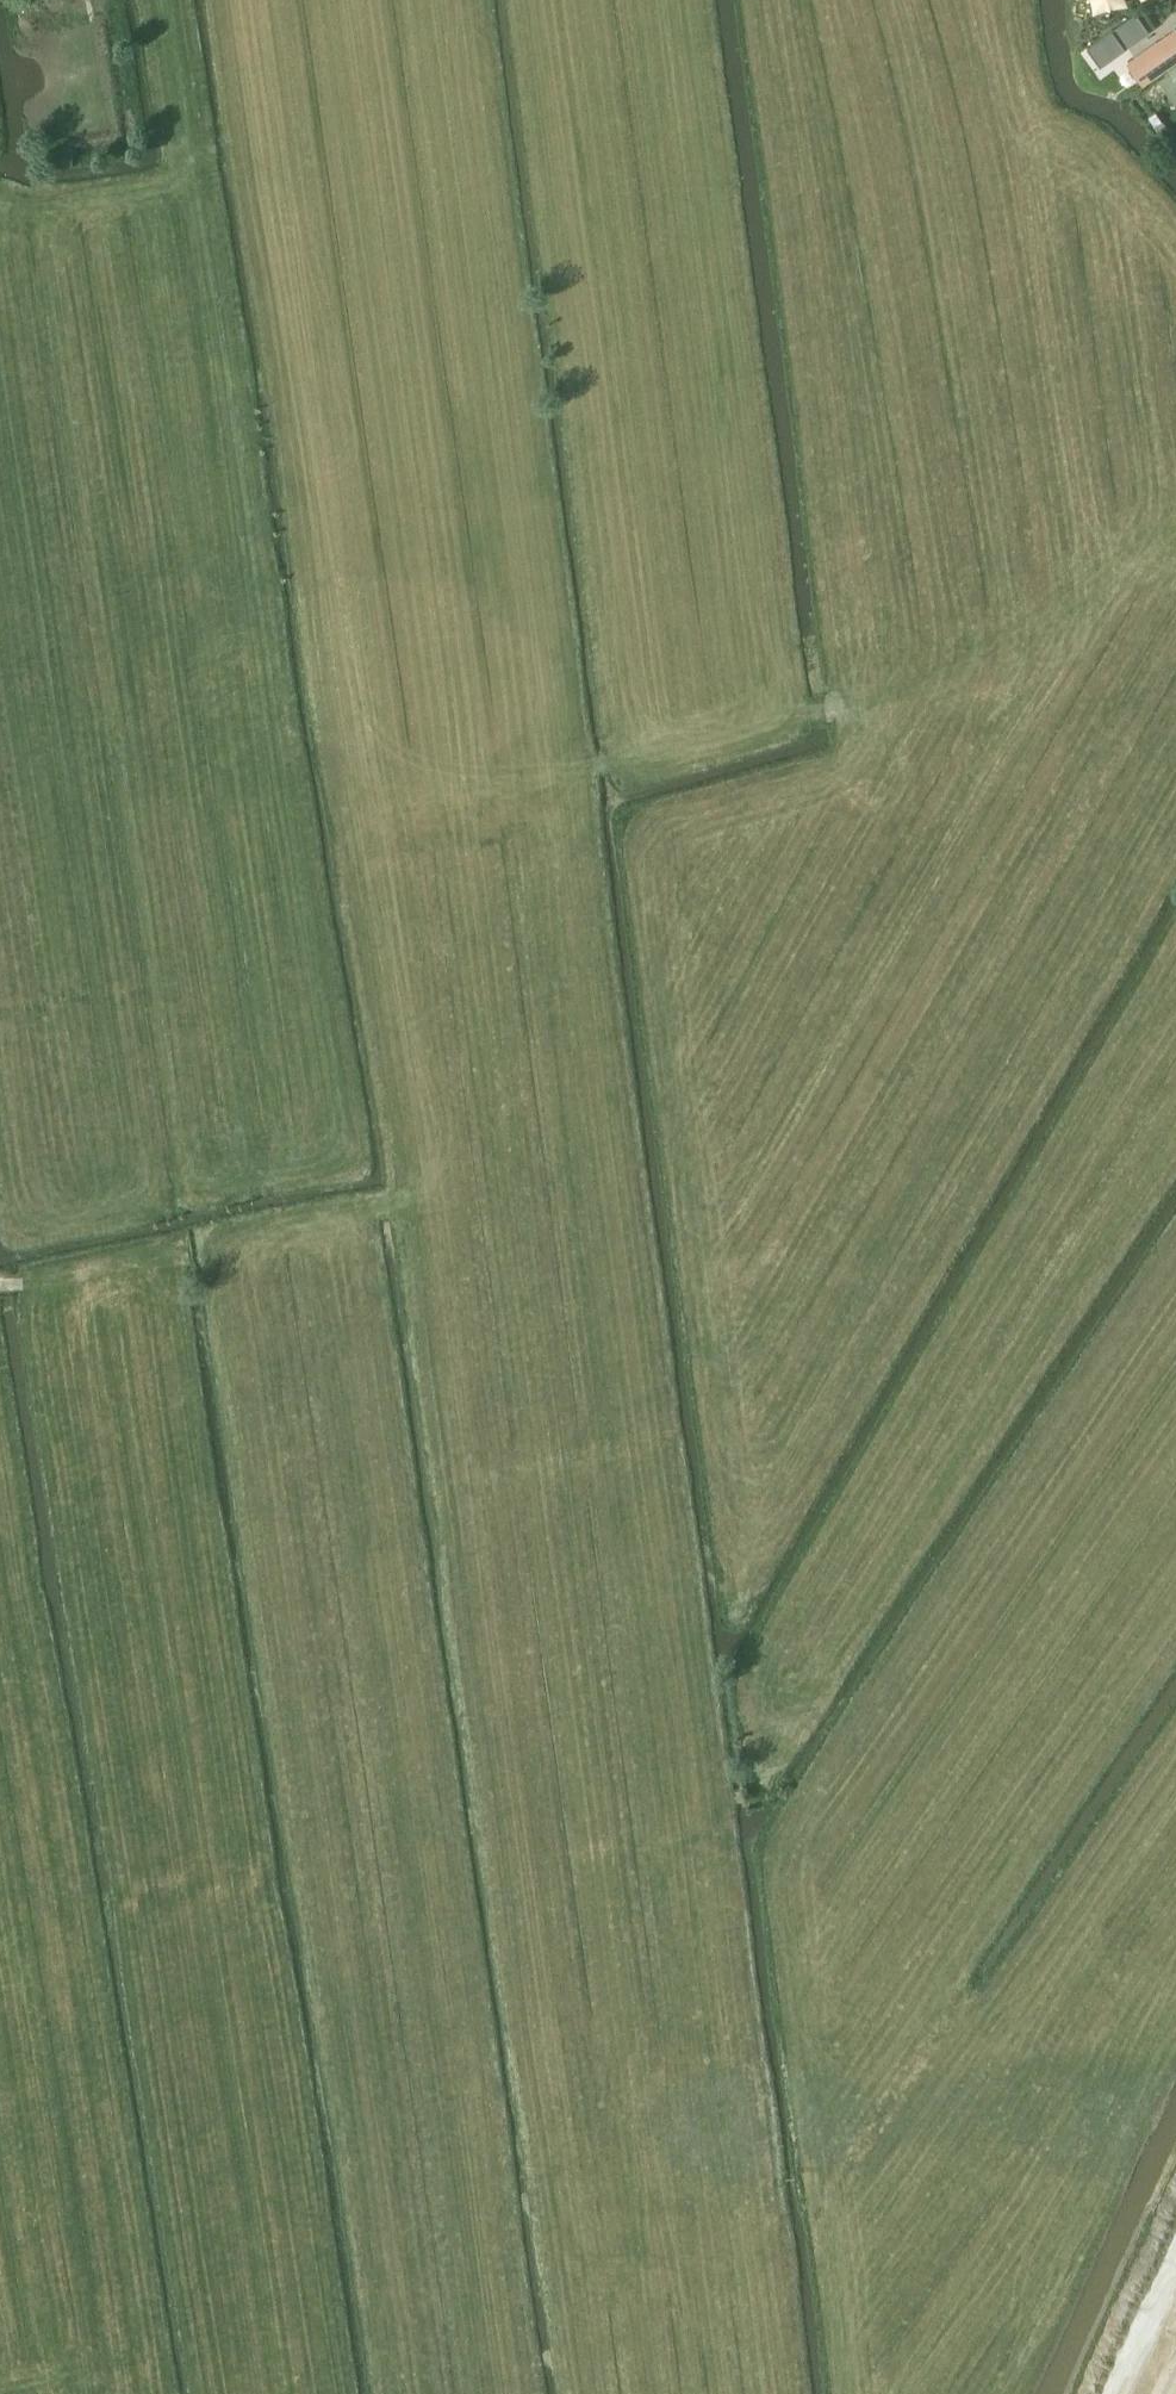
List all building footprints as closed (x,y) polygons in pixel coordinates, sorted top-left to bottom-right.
[(1102,65),(1150,33),(1136,14),(1090,47),(1102,65)] [(1126,61),(1143,85),(1172,65),(1156,41),(1126,61)]
